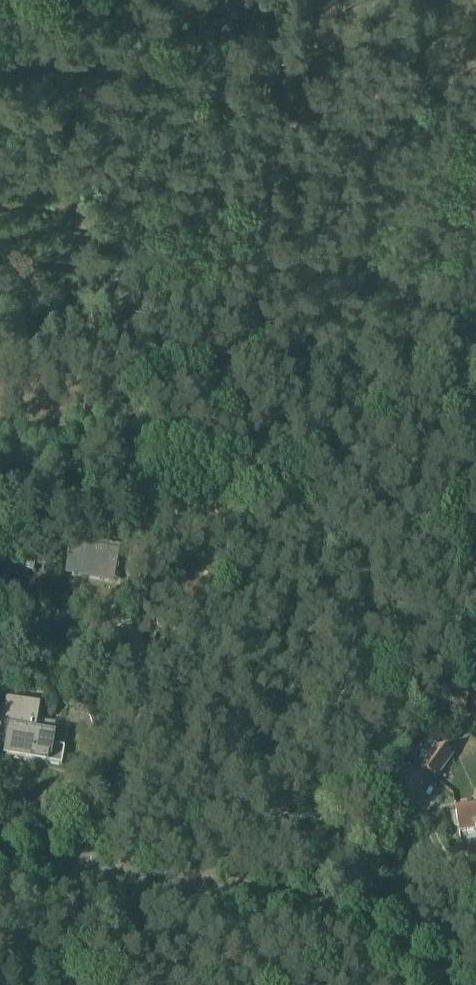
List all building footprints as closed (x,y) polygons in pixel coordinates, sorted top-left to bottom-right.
[(72,543),(65,576),(114,585),(120,551),(72,543)] [(7,703),(2,735),(8,736),(4,761),(45,768),(46,765),(62,768),(65,750),(54,749),(56,737),(37,734),(41,708),(39,708),(40,701),(22,698),(20,705),(7,703)] [(440,748),(422,773),(436,783),(454,758),(440,748)] [(455,810),(458,833),(470,831),(475,830),(475,833),(475,807),(455,810)]
